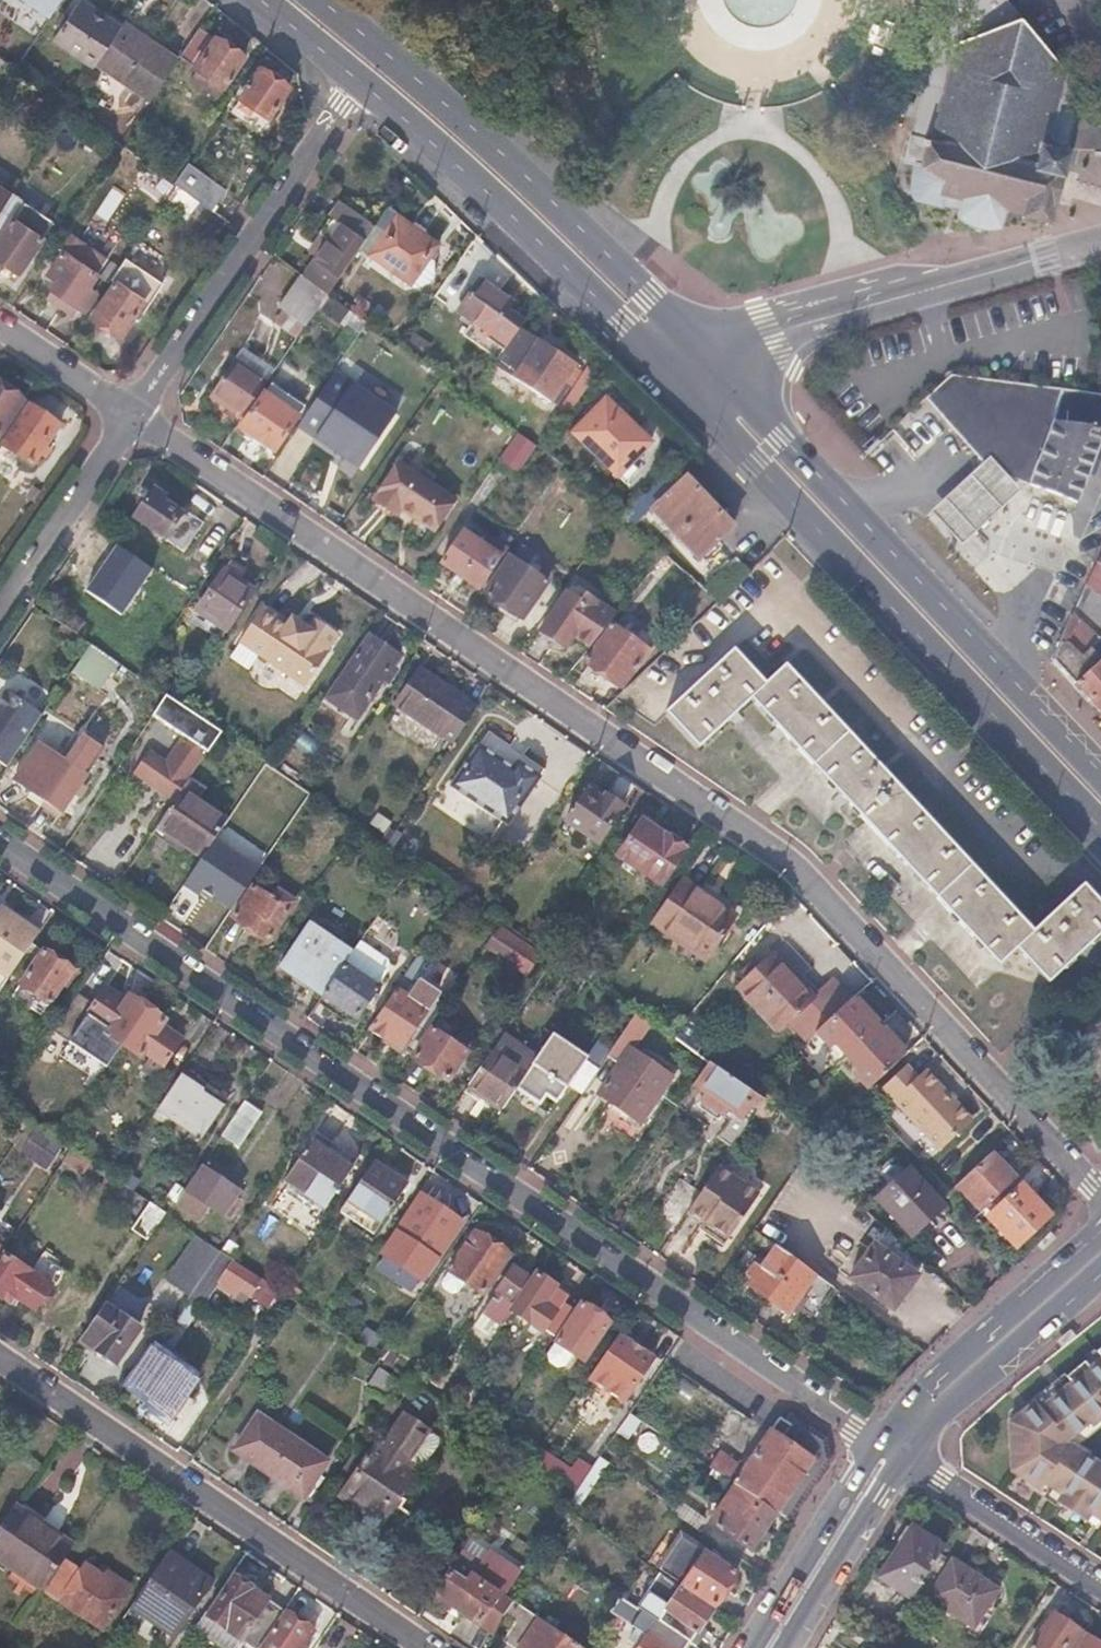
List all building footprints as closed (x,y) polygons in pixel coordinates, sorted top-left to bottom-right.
[(61,0),(24,0),(49,17),(61,0)] [(96,63),(120,27),(81,0),(80,0),(53,39),(93,66),(96,63)] [(1001,230),(1006,211),(1021,215),(1020,219),(1025,220),(1026,216),(1044,220),(1044,224),(1048,223),(1056,186),(1065,145),(1061,143),(1074,85),(1007,0),(954,0),(924,48),(933,51),(909,159),(917,161),(910,190),(918,200),(943,204),(945,200),(962,204),(959,216),(962,223),(967,227),(1001,230)] [(150,101),(177,61),(122,24),(120,27),(96,63),(150,101)] [(213,39),(201,30),(183,56),(197,65),(188,78),(216,97),(243,55),(215,35),(213,39)] [(254,108),(267,116),(288,87),(285,83),(262,67),(241,97),(245,100),(240,107),(249,114),(254,108)] [(200,202),(212,210),(227,188),(188,161),(174,182),(176,183),(200,202)] [(176,184),(163,202),(188,220),(200,202),(176,184)] [(11,195),(0,188),(0,211),(11,195)] [(17,274),(41,238),(16,220),(25,204),(11,195),(0,211),(0,262),(17,274)] [(308,279),(326,292),(357,246),(373,223),(341,201),(321,230),(330,238),(310,268),(314,270),(308,279)] [(435,242),(383,208),(373,223),(357,246),(409,281),(435,242)] [(64,252),(53,267),(61,272),(55,281),(50,287),(83,310),(96,292),(87,286),(106,259),(71,233),(60,248),(64,252)] [(61,272),(53,267),(47,276),(55,281),(61,272)] [(304,276),(308,279),(314,270),(310,268),(304,276)] [(149,291),(121,272),(92,315),(118,334),(149,291)] [(305,324),(326,292),(308,279),(304,276),(301,274),(279,305),(305,324)] [(487,332),(508,302),(476,278),(455,309),(487,332)] [(569,368),(517,329),(501,352),(520,366),(512,379),(545,403),(569,368)] [(210,393),(243,417),(265,384),(232,360),(210,393)] [(359,472),(396,412),(332,372),(294,432),(359,472)] [(924,398),(987,467),(1074,502),(1100,436),(1100,395),(1095,394),(952,373),(924,398)] [(23,402),(0,386),(0,434),(23,402)] [(240,428),(273,450),(297,417),(262,394),(240,428)] [(649,441),(606,396),(574,427),(620,472),(649,441)] [(4,446),(32,466),(60,426),(31,406),(4,446)] [(514,434),(498,457),(516,470),(532,447),(514,434)] [(432,531),(453,500),(400,463),(374,500),(393,513),(398,507),(432,531)] [(729,526),(684,475),(651,505),(696,556),(729,526)] [(134,517),(183,551),(202,522),(182,508),(179,512),(162,502),(166,497),(153,488),(134,517)] [(476,589),(499,554),(463,529),(439,563),(476,589)] [(152,570),(117,545),(84,592),(120,616),(152,570)] [(1084,585),(1100,593),(1100,546),(1084,585)] [(521,617),(546,579),(509,554),(483,590),(521,617)] [(231,557),(222,570),(236,579),(244,567),(231,557)] [(236,579),(222,570),(195,608),(225,629),(252,589),(236,579)] [(573,633),(590,646),(615,614),(583,594),(578,600),(565,590),(539,630),(554,640),(563,626),(573,633)] [(45,591),(37,603),(49,612),(58,601),(45,591)] [(307,629),(300,624),(295,632),(285,625),(260,607),(237,642),(304,688),(326,654),(324,652),(336,632),(314,618),(307,629)] [(66,608),(57,621),(75,633),(84,621),(66,608)] [(1095,638),(1073,612),(1053,659),(1073,681),(1100,657),(1100,655),(1100,633),(1095,638)] [(295,632),(300,624),(291,617),(285,625),(295,632)] [(649,649),(610,624),(585,662),(621,687),(649,649)] [(563,646),(573,633),(563,626),(554,640),(563,646)] [(399,655),(368,633),(324,697),(356,718),(399,655)] [(71,671),(85,680),(103,653),(89,644),(71,671)] [(997,963),(1016,948),(1047,982),(1100,932),(1100,903),(1084,884),(1034,929),(785,665),(766,683),(734,649),(665,712),(697,748),(751,700),(997,963)] [(116,661),(103,653),(85,680),(98,689),(116,661)] [(1100,711),(1100,658),(1100,657),(1073,681),(1100,711)] [(457,733),(475,707),(464,699),(465,697),(420,667),(397,702),(440,733),(446,726),(457,733)] [(220,708),(189,688),(179,703),(210,724),(220,708)] [(6,766),(27,734),(42,713),(6,689),(0,697),(0,763),(6,766)] [(195,767),(220,731),(210,724),(179,703),(172,699),(165,694),(152,714),(184,735),(162,769),(185,783),(195,767)] [(27,734),(6,766),(3,769),(14,777),(12,779),(60,811),(85,773),(44,746),(59,725),(42,713),(27,734)] [(502,759),(479,744),(452,785),(508,823),(540,775),(517,760),(510,770),(499,763),(502,759)] [(156,825),(203,857),(213,843),(227,821),(181,788),(156,825)] [(565,820),(597,841),(621,807),(605,794),(600,800),(587,790),(565,820)] [(617,857),(660,886),(685,850),(642,821),(617,857)] [(257,872),(213,843),(203,857),(186,884),(231,912),(257,872)] [(733,916),(681,881),(650,926),(703,961),(733,916)] [(288,908),(253,885),(232,915),(267,938),(288,908)] [(8,978),(18,964),(33,942),(39,933),(0,906),(0,972),(8,978)] [(279,964),(322,994),(352,951),(309,922),(279,964)] [(489,946),(511,959),(521,945),(500,930),(489,946)] [(352,951),(322,994),(357,1017),(377,987),(377,985),(390,966),(387,957),(361,939),(352,951)] [(33,942),(18,964),(29,972),(21,985),(48,1004),(72,970),(33,942)] [(739,987),(778,1028),(812,996),(772,954),(739,987)] [(408,998),(420,981),(406,972),(395,989),(408,998)] [(103,1032),(121,1045),(147,1007),(129,995),(125,1001),(122,1006),(103,991),(89,981),(74,1005),(106,1027),(103,1032)] [(395,989),(370,1025),(401,1046),(436,992),(420,981),(408,998),(395,989)] [(106,987),(103,991),(122,1006),(125,1001),(106,987)] [(832,1040),(845,1056),(876,1026),(850,997),(813,1032),(825,1046),(832,1040)] [(147,1007),(121,1045),(140,1058),(143,1053),(150,1057),(143,1069),(155,1077),(177,1044),(176,1043),(156,1030),(160,1025),(164,1019),(147,1007)] [(66,1008),(59,1017),(66,1023),(73,1014),(66,1008)] [(180,1038),(160,1025),(156,1030),(176,1043),(180,1038)] [(851,1074),(866,1089),(902,1055),(876,1026),(845,1056),(856,1069),(851,1074)] [(447,1078),(466,1049),(434,1027),(414,1056),(447,1078)] [(527,1072),(517,1087),(539,1103),(546,1092),(557,1100),(587,1054),(555,1032),(527,1072)] [(631,1046),(599,1092),(624,1109),(621,1114),(636,1123),(638,1119),(641,1122),(672,1076),(631,1046)] [(489,1097),(503,1108),(517,1087),(527,1072),(493,1048),(464,1089),(483,1103),(489,1097)] [(733,1143),(763,1098),(751,1090),(709,1062),(696,1081),(707,1087),(700,1098),(729,1118),(719,1133),(733,1143)] [(904,1064),(880,1087),(940,1151),(971,1120),(924,1069),(916,1077),(904,1064)] [(206,1083),(184,1068),(158,1107),(200,1138),(225,1101),(206,1088),(206,1083)] [(262,1110),(246,1097),(222,1132),(238,1145),(262,1110)] [(357,1159),(316,1132),(282,1180),(287,1184),(272,1206),(308,1230),(357,1159)] [(20,1151),(46,1168),(55,1156),(30,1138),(20,1151)] [(72,1148),(64,1160),(82,1172),(90,1160),(72,1148)] [(983,1210),(995,1197),(991,1195),(1013,1175),(1003,1164),(1006,1161),(997,1151),(993,1155),(991,1152),(955,1186),(976,1209),(979,1206),(983,1210)] [(373,1162),(338,1212),(371,1235),(406,1185),(373,1162)] [(723,1244),(758,1193),(718,1165),(700,1190),(688,1209),(704,1221),(711,1225),(706,1232),(723,1244)] [(941,1203),(909,1165),(876,1194),(908,1232),(941,1203)] [(191,1203),(203,1212),(208,1206),(223,1215),(239,1192),(203,1166),(187,1189),(195,1197),(191,1203)] [(656,1210),(677,1225),(688,1209),(700,1190),(680,1176),(656,1210)] [(1048,1213),(1020,1184),(987,1214),(1015,1244),(1048,1213)] [(460,1222),(421,1196),(396,1232),(436,1259),(460,1222)] [(147,1239),(166,1212),(150,1201),(132,1229),(147,1239)] [(700,1228),(706,1232),(711,1225),(704,1221),(700,1228)] [(920,1260),(883,1225),(848,1275),(892,1307),(917,1274),(912,1268),(920,1260)] [(481,1294),(508,1254),(477,1231),(449,1271),(481,1294)] [(164,1276),(188,1293),(217,1250),(193,1233),(164,1276)] [(827,1281),(774,1244),(760,1265),(753,1260),(748,1267),(755,1272),(747,1285),(785,1312),(792,1304),(808,1315),(829,1287),(827,1281)] [(188,1293),(201,1303),(221,1274),(248,1292),(257,1279),(231,1261),(233,1258),(220,1249),(218,1248),(217,1250),(188,1293)] [(4,1253),(0,1259),(0,1296),(7,1288),(34,1306),(49,1284),(4,1253)] [(500,1326),(510,1311),(531,1280),(513,1268),(496,1292),(502,1297),(498,1303),(492,1298),(482,1314),(500,1326)] [(541,1329),(552,1336),(569,1312),(559,1305),(561,1301),(549,1294),(554,1286),(536,1273),(531,1280),(510,1311),(540,1331),(541,1329)] [(104,1301),(79,1336),(113,1361),(138,1326),(104,1301)] [(573,1355),(581,1362),(608,1323),(597,1315),(597,1311),(586,1303),(583,1305),(581,1305),(546,1354),(547,1363),(552,1368),(556,1369),(565,1366),(573,1355)] [(590,1379),(624,1401),(653,1360),(620,1337),(590,1379)] [(1082,1448),(1079,1453),(1067,1445),(1077,1415),(1083,1410),(1089,1416),(1100,1407),(1100,1343),(1008,1423),(1009,1469),(1091,1524),(1096,1517),(1100,1520),(1100,1460),(1082,1448)] [(178,1394),(188,1379),(151,1353),(131,1382),(148,1393),(148,1401),(156,1408),(170,1406),(182,1415),(190,1403),(178,1394)] [(1082,1422),(1089,1416),(1083,1410),(1077,1415),(1067,1445),(1079,1453),(1082,1448),(1075,1443),(1082,1422)] [(299,1495),(323,1459),(256,1413),(232,1448),(299,1495)] [(379,1521),(415,1468),(403,1460),(423,1431),(425,1428),(404,1414),(382,1446),(374,1440),(338,1494),(379,1521)] [(799,1513),(830,1459),(826,1439),(807,1425),(793,1445),(770,1430),(733,1485),(738,1489),(777,1515),(784,1503),(799,1513)] [(403,1460),(415,1468),(422,1468),(437,1445),(433,1438),(423,1431),(403,1460)] [(529,1460),(540,1468),(575,1492),(592,1468),(578,1457),(569,1469),(537,1447),(529,1460)] [(708,1468),(727,1481),(738,1464),(720,1451),(708,1468)] [(521,1455),(510,1471),(528,1484),(540,1468),(529,1460),(521,1455)] [(753,1551),(777,1515),(738,1489),(714,1524),(753,1551)] [(670,1514),(694,1530),(702,1518),(680,1501),(674,1508),(670,1514)] [(44,1588),(73,1546),(15,1506),(0,1528),(0,1557),(44,1588)] [(910,1598),(943,1548),(911,1526),(879,1576),(910,1598)] [(650,1561),(714,1605),(736,1573),(684,1537),(676,1548),(664,1540),(650,1561)] [(494,1633),(505,1613),(514,1596),(506,1591),(519,1573),(486,1550),(473,1569),(456,1557),(432,1590),(494,1633)] [(173,1636),(211,1580),(176,1557),(138,1612),(173,1636)] [(973,1628),(997,1590),(952,1559),(926,1598),(973,1628)] [(48,1592),(102,1630),(131,1589),(108,1572),(105,1576),(86,1564),(82,1571),(68,1561),(48,1592)] [(687,1641),(689,1642),(712,1609),(660,1573),(637,1607),(647,1613),(687,1641)] [(262,1643),(284,1611),(235,1577),(208,1615),(242,1639),(247,1632),(262,1643)] [(539,1620),(542,1616),(514,1596),(505,1613),(516,1621),(503,1639),(516,1647),(580,1647),(539,1620)] [(284,1611),(262,1643),(259,1647),(305,1647),(304,1647),(313,1631),(284,1611)] [(687,1641),(647,1613),(630,1637),(641,1645),(639,1647),(683,1647),(687,1641)] [(1078,1632),(1052,1613),(1029,1647),(1068,1647),(1078,1632)] [(1086,1637),(1079,1647),(1100,1647),(1100,1646),(1086,1637)]
